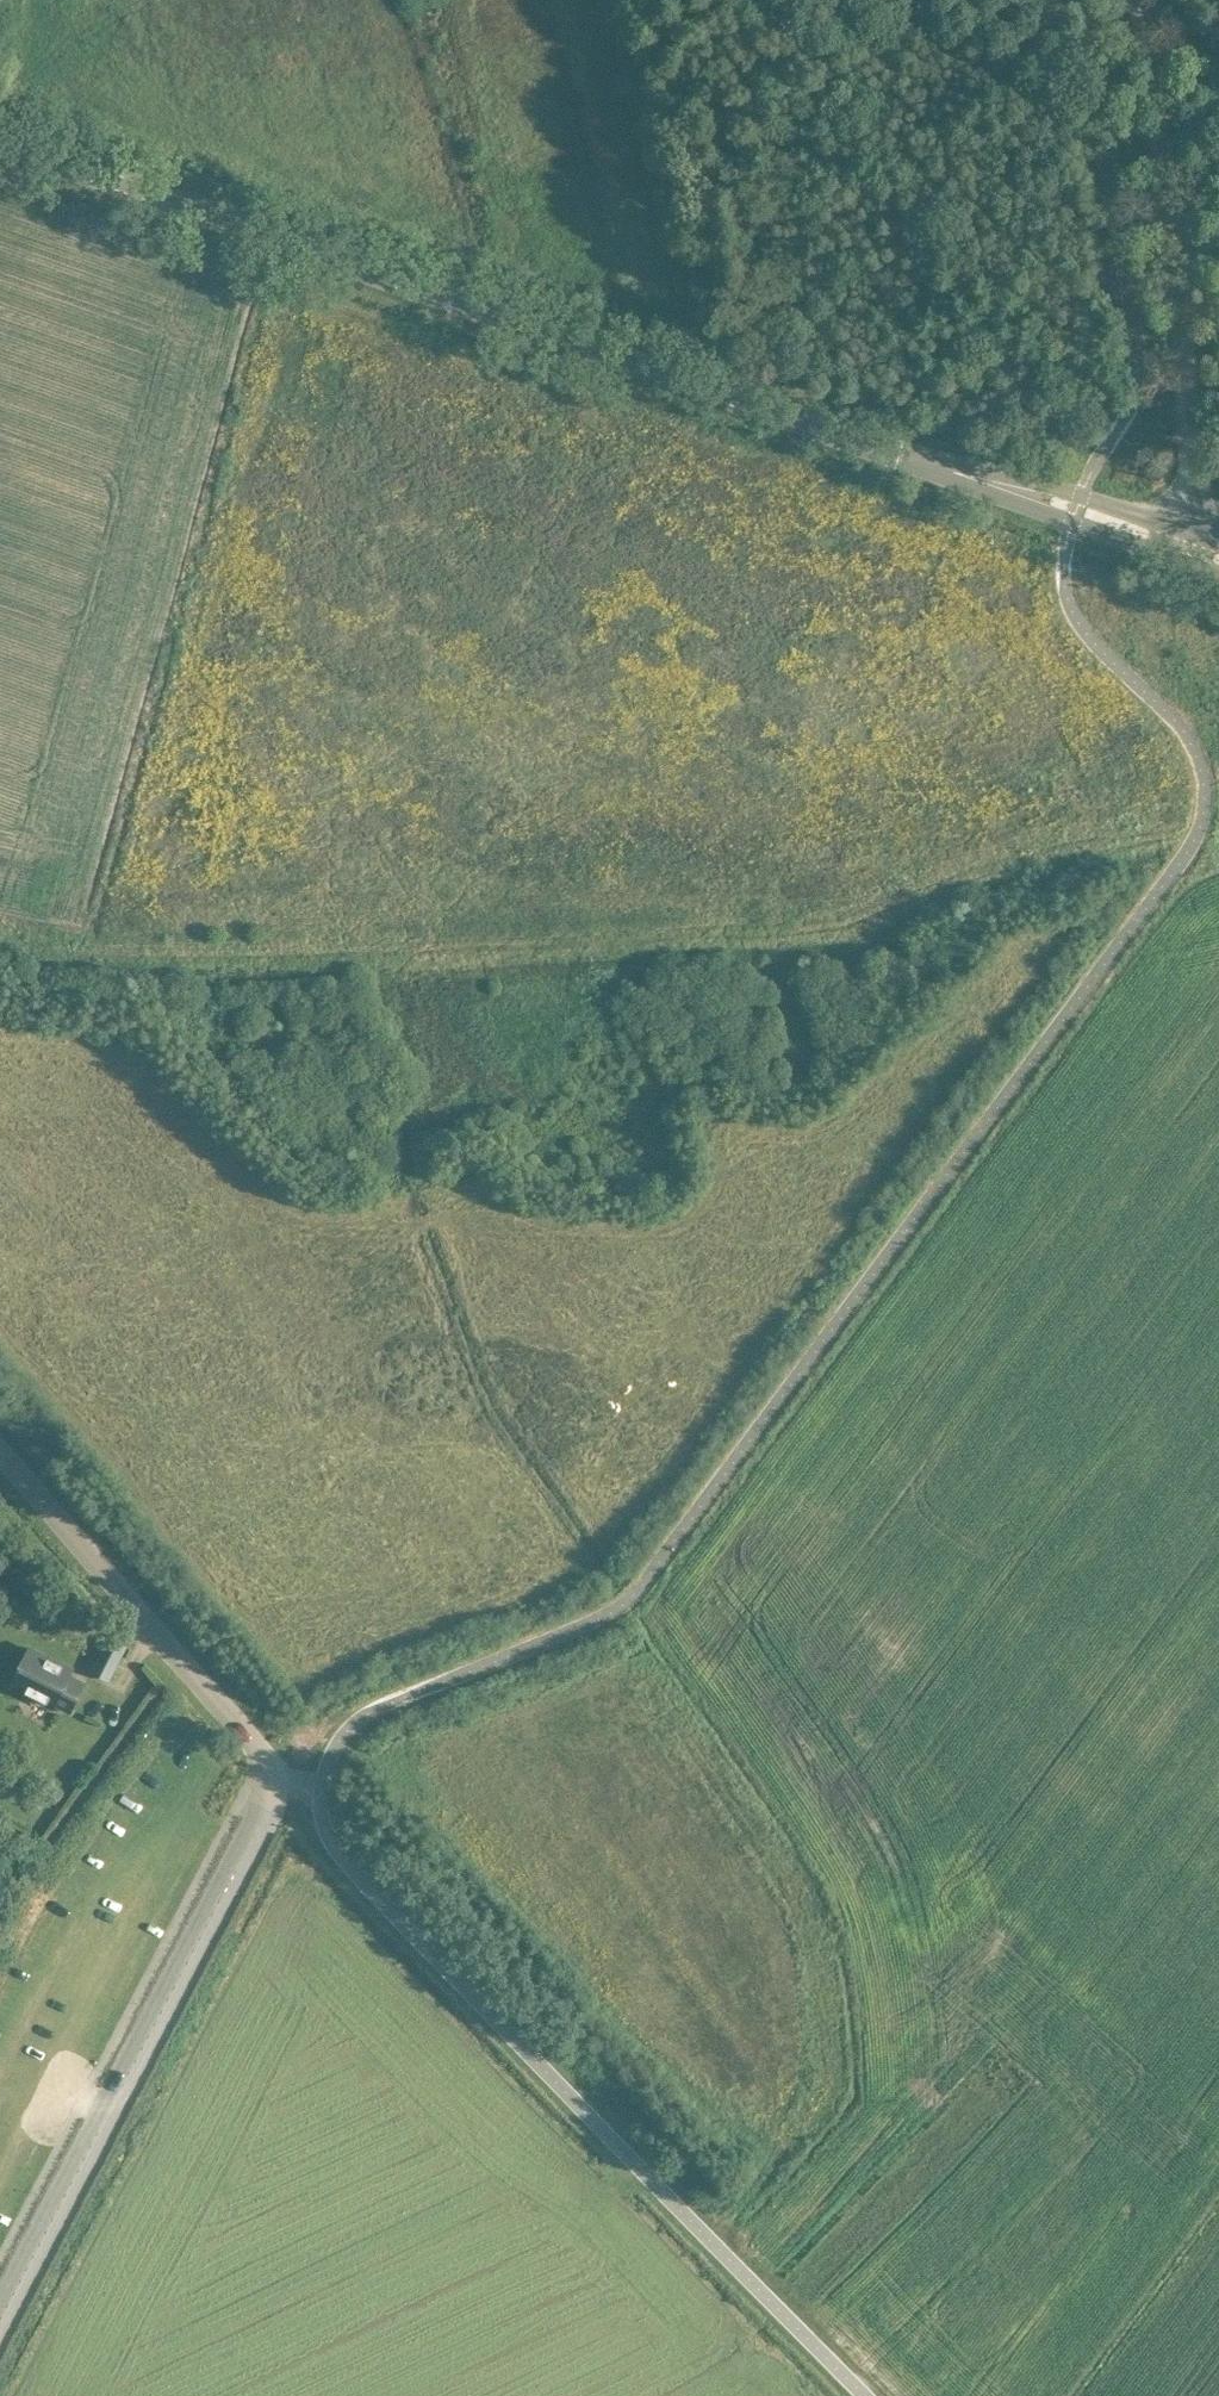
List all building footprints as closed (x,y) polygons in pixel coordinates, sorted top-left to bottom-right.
[(92,1672),(109,1680),(126,1646),(109,1638),(92,1672)] [(73,1669),(30,1648),(11,1685),(54,1706),(56,1703),(71,1710),(84,1684),(69,1677),(73,1669)]
